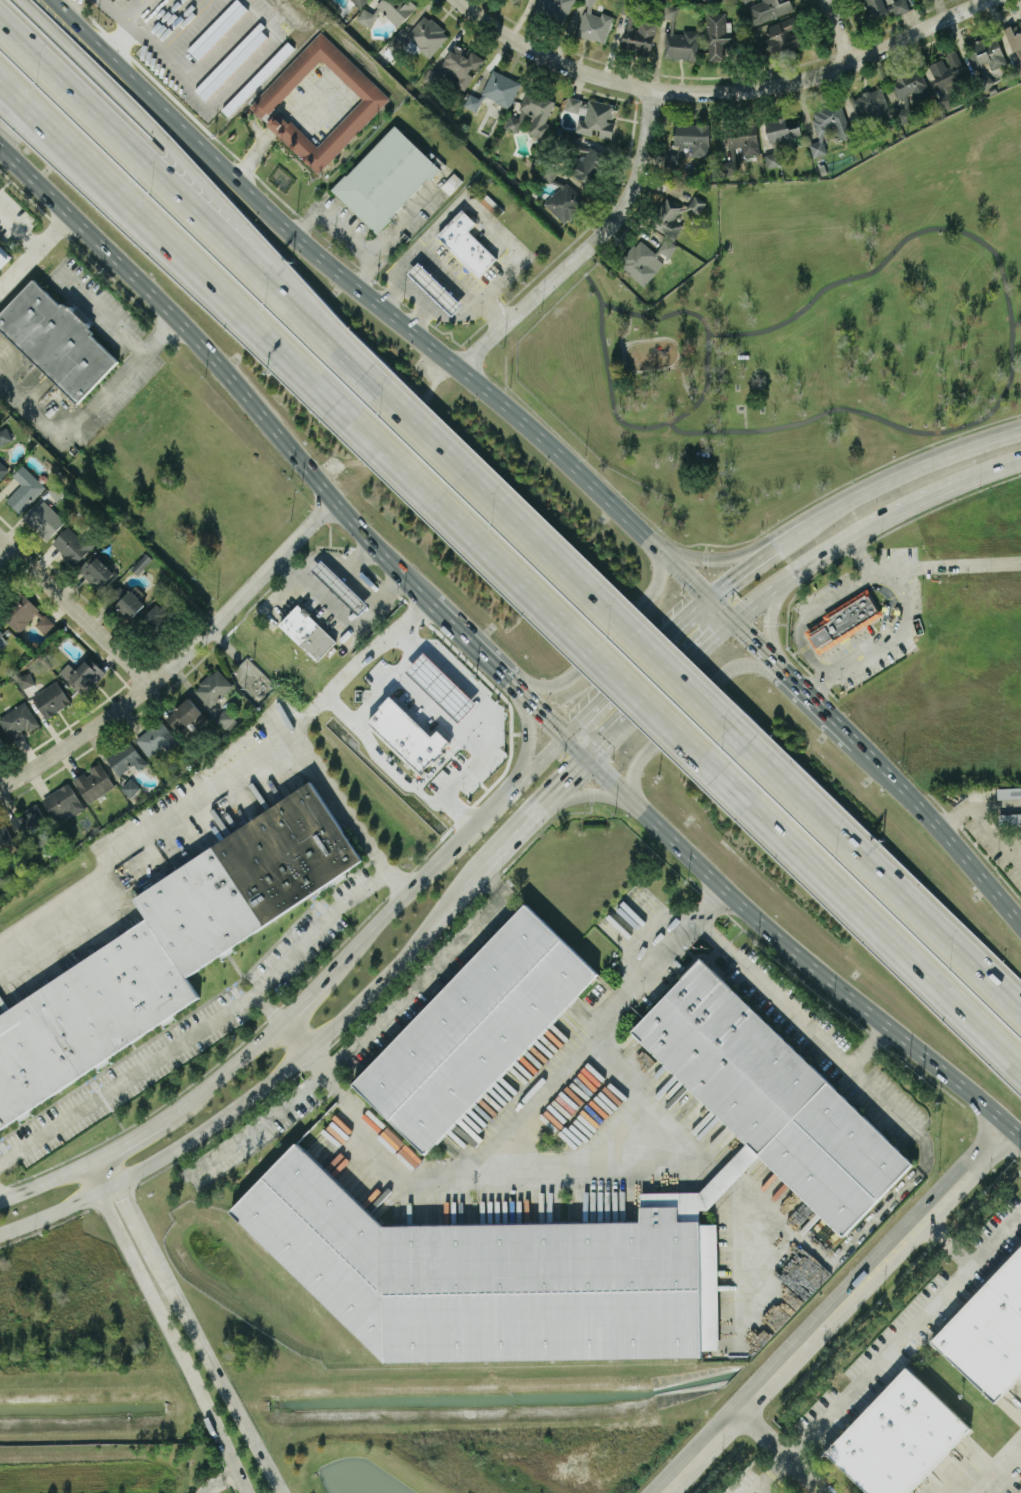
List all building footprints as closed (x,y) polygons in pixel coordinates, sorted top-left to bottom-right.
[(407,0),(382,0),(370,12),(366,8),(357,17),(367,26),(381,11),(398,27),(416,8),(407,0)] [(534,11),(564,23),(573,0),(539,0),(534,11)] [(601,12),(599,15),(590,12),(594,0),(586,0),(575,33),(604,43),(613,16),(601,12)] [(790,0),(787,0),(741,0),(743,5),(744,5),(751,25),(794,11),(790,0)] [(889,12),(884,0),(864,0),(871,19),(889,12)] [(910,9),(906,0),(894,0),(890,1),(895,15),(910,9)] [(708,60),(724,60),(724,44),(738,43),(738,30),(731,31),(730,22),(726,22),(726,12),(707,13),(708,60)] [(449,35),(425,13),(406,35),(430,56),(449,35)] [(767,26),(771,35),(759,40),(765,56),(806,40),(796,14),(767,26)] [(626,25),(621,46),(650,53),(656,26),(639,22),(638,28),(626,25)] [(1020,22),(1003,28),(1013,52),(1015,51),(1020,65),(1020,25),(1020,22)] [(664,58),(697,59),(699,30),(682,29),(682,34),(665,33),(664,58)] [(318,173),(390,97),(320,31),(249,106),(263,119),(321,58),(362,98),(317,146),(279,110),(266,124),(318,173)] [(1007,63),(996,34),(971,43),(974,51),(970,53),(982,85),(992,81),(988,70),(1007,63)] [(439,71),(468,85),(474,73),(476,74),(484,58),(452,43),(439,71)] [(932,94),(919,67),(889,81),(898,99),(911,92),(916,102),(932,94)] [(422,80),(433,86),(439,74),(428,68),(422,80)] [(511,106),(520,80),(491,70),(482,96),(511,106)] [(851,98),(859,122),(890,110),(881,87),(851,98)] [(527,133),(544,139),(549,123),(547,122),(554,100),(528,92),(521,113),(533,116),(527,133)] [(463,105),(476,111),(482,99),(469,93),(463,105)] [(612,138),(615,121),(612,120),(615,103),(585,98),(585,99),(567,96),(564,112),(578,114),(575,131),(612,138)] [(900,120),(911,119),(909,96),(903,97),(904,108),(899,108),(900,120)] [(851,136),(840,102),(810,111),(819,140),(809,143),(813,157),(827,153),(821,134),(836,130),(839,140),(851,136)] [(504,128),(517,131),(521,118),(508,114),(504,128)] [(801,135),(797,115),(765,122),(769,142),(801,135)] [(742,155),(760,153),(755,122),(721,127),(725,160),(736,158),(734,147),(741,146),(742,155)] [(708,155),(709,124),(676,123),(675,145),(691,145),(690,155),(708,155)] [(439,167),(395,124),(332,190),(376,232),(439,167)] [(570,174),(592,186),(607,155),(584,144),(570,174)] [(764,155),(766,167),(780,164),(777,151),(764,155)] [(737,161),(724,160),(724,172),(737,172),(737,161)] [(587,201),(565,181),(543,204),(566,224),(587,201)] [(503,210),(486,194),(479,201),(497,217),(503,210)] [(706,201),(694,194),(687,206),(699,213),(706,201)] [(682,204),(664,198),(653,229),(676,237),(682,223),(676,221),(682,204)] [(497,257),(469,230),(476,222),(461,209),(436,236),(480,276),(497,257)] [(655,251),(639,238),(618,264),(645,285),(666,259),(677,246),(666,238),(655,251)] [(9,257),(0,249),(0,266),(9,257)] [(408,273),(452,315),(463,304),(418,261),(408,273)] [(77,403),(119,359),(35,278),(0,314),(0,328),(77,403)] [(0,445),(12,439),(6,426),(0,429),(0,445)] [(9,469),(0,461),(0,478),(9,469)] [(46,486),(22,464),(12,475),(21,483),(5,500),(20,513),(46,486)] [(57,500),(68,490),(59,480),(47,490),(57,500)] [(47,540),(65,520),(43,499),(25,519),(47,540)] [(74,565),(96,543),(85,533),(80,538),(68,526),(51,543),(74,565)] [(152,559),(146,552),(131,567),(137,573),(152,559)] [(88,560),(78,571),(100,591),(116,573),(97,556),(90,563),(88,560)] [(312,569),(359,614),(369,604),(321,559),(312,569)] [(127,592),(118,583),(105,594),(114,604),(127,592)] [(148,596),(135,584),(116,605),(130,617),(148,596)] [(867,589),(803,630),(818,657),(884,619),(867,589)] [(40,609),(23,593),(1,615),(18,632),(40,609)] [(154,635),(171,619),(157,603),(140,619),(154,635)] [(337,640),(298,603),(278,624),(318,661),(337,640)] [(55,623),(44,614),(35,624),(45,634),(55,623)] [(406,670),(459,721),(477,703),(424,652),(406,670)] [(84,695),(106,672),(88,655),(66,678),(84,695)] [(193,689),(210,707),(233,684),(216,667),(193,689)] [(16,677),(21,689),(34,683),(28,671),(16,677)] [(72,701),(57,679),(31,696),(47,719),(72,701)] [(432,735),(391,696),(366,722),(420,773),(450,741),(438,729),(432,735)] [(165,718),(180,734),(193,722),(198,727),(208,718),(188,697),(165,718)] [(24,700),(0,716),(0,722),(12,740),(27,730),(28,732),(40,724),(24,700)] [(164,745),(167,749),(177,741),(162,719),(135,738),(148,756),(164,745)] [(117,774),(135,765),(137,769),(146,765),(132,741),(106,755),(117,774)] [(86,770),(72,779),(88,803),(115,786),(99,761),(86,770)] [(130,797),(140,786),(131,777),(121,788),(130,797)] [(41,799),(55,820),(70,810),(74,815),(85,808),(68,781),(41,799)] [(203,994),(0,1126),(0,1015),(151,918),(136,897),(311,783),(367,859),(187,974),(203,994)] [(997,798),(1020,797),(1020,786),(997,787),(997,798)] [(15,835),(46,824),(39,805),(8,816),(15,835)] [(999,823),(1020,822),(1020,812),(999,813),(999,823)] [(5,822),(0,824),(0,853),(16,846),(5,822)] [(525,901),(355,1081),(425,1153),(597,972),(525,901)] [(633,1027),(702,958),(915,1163),(841,1237),(633,1027)] [(294,1140),(231,1208),(386,1359),(722,1354),(717,1220),(710,1209),(678,1212),(680,1203),(637,1203),(641,1224),(384,1227),(294,1140)] [(931,1342),(996,1402),(1020,1375),(1020,1245),(931,1342)] [(906,1366),(826,1452),(869,1492),(909,1492),(971,1427),(906,1366)]
